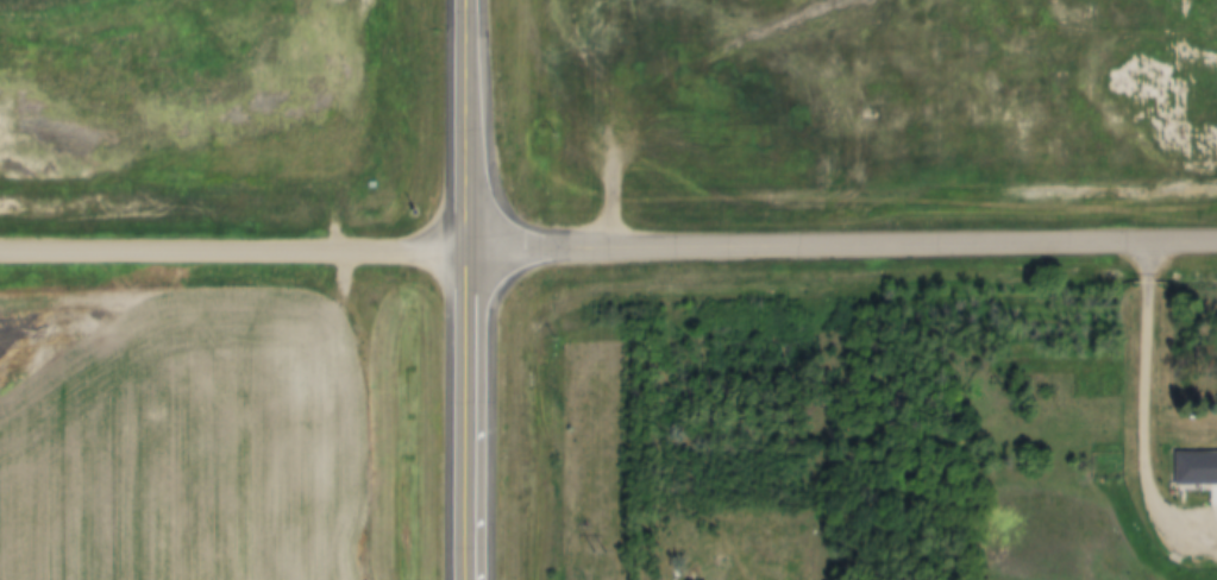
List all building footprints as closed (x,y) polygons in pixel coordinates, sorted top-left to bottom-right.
[(1216,485),(1216,469),(1215,469),(1216,454),(1180,454),(1179,485),(1216,485)]
